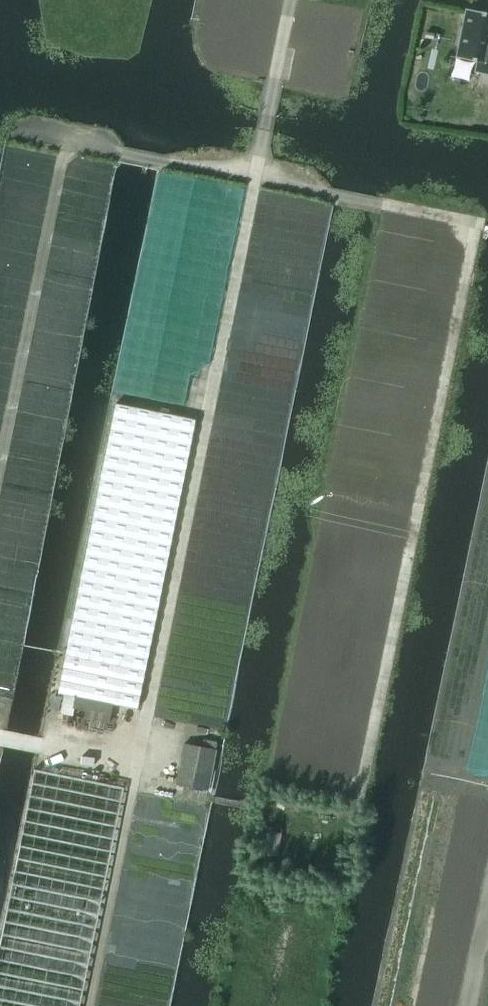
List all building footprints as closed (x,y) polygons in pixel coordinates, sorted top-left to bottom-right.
[(466,9),(456,58),(477,62),(475,73),(487,76),(487,14),(471,10),(466,9)] [(137,710),(195,421),(115,405),(57,694),(64,695),(60,714),(108,723),(112,705),(137,710)] [(182,744),(175,785),(209,790),(216,750),(215,750),(216,743),(201,740),(200,747),(182,744)] [(123,788),(33,770),(0,935),(0,1005),(79,1005),(123,788)]
